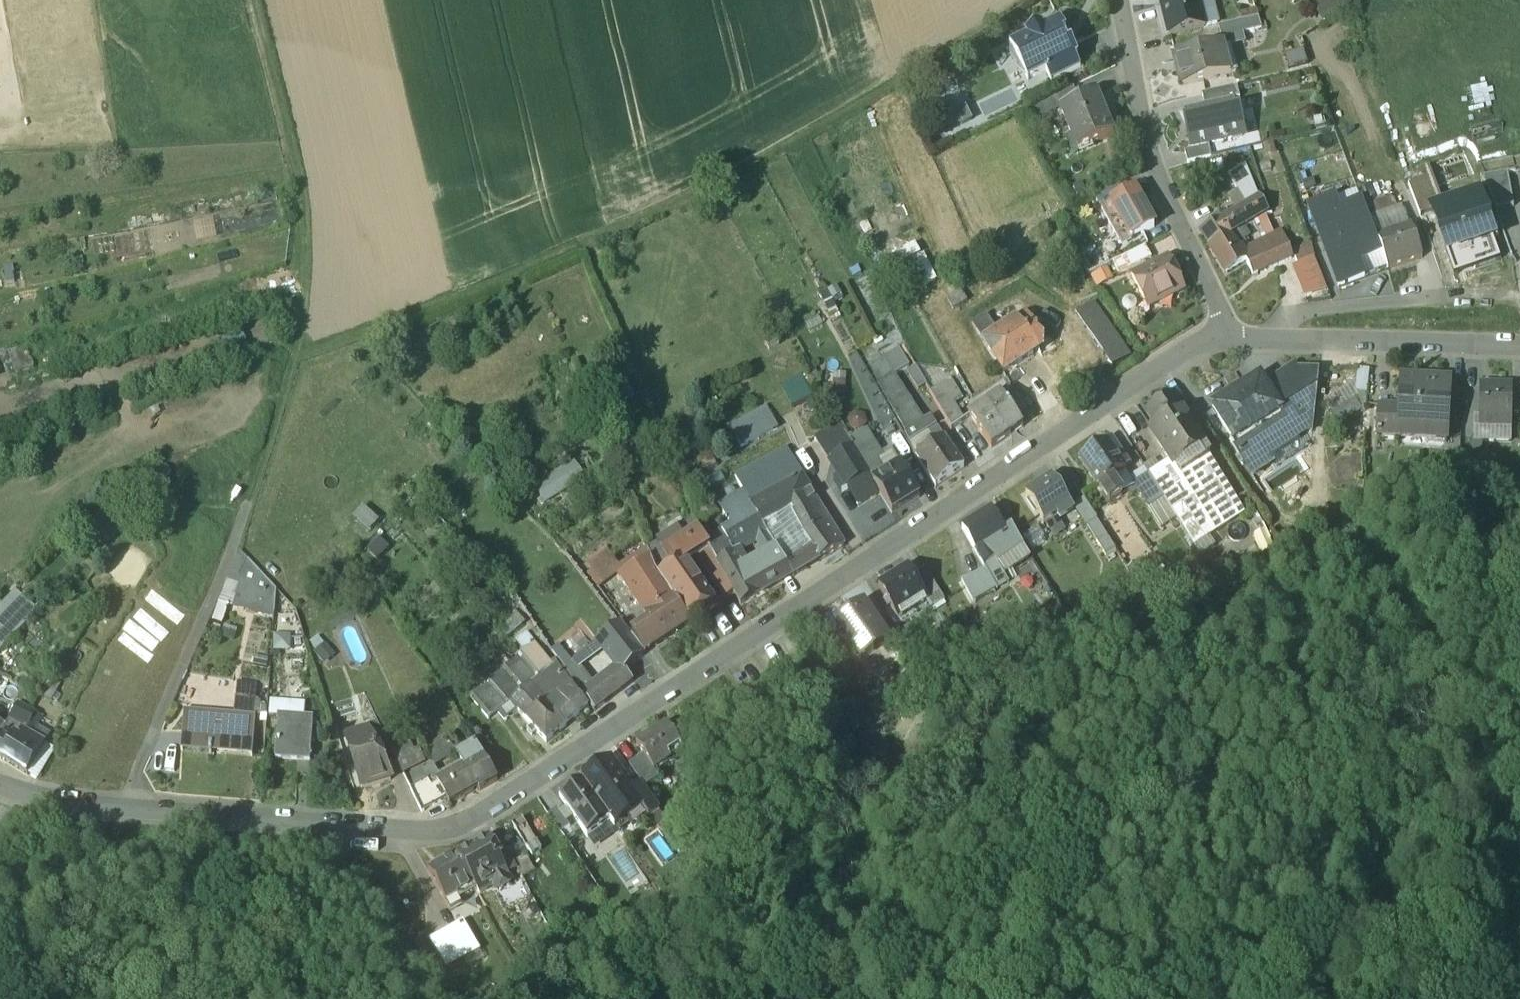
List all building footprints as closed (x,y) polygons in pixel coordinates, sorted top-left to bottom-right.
[(1155,9),(1162,40),(1163,41),(1170,38),(1204,30),(1197,0),(1193,0),(1155,9)] [(1258,19),(1238,25),(1240,36),(1261,31),(1258,19)] [(1060,20),(1043,29),(1041,26),(1025,34),(1026,36),(1009,45),(1028,83),(1046,74),(1039,60),(1071,44),(1060,20)] [(1238,25),(1219,29),(1222,41),(1240,36),(1238,25)] [(1201,43),(1174,50),(1176,61),(1203,55),(1201,43)] [(1071,44),(1039,60),(1046,74),(1051,84),(1083,69),(1071,44)] [(1176,61),(1176,62),(1183,91),(1231,79),(1224,50),(1203,55),(1176,61)] [(1073,88),(1028,109),(1035,123),(1060,110),(1079,103),(1073,88)] [(1237,91),(1202,99),(1204,111),(1234,104),(1234,105),(1240,103),(1237,91)] [(1079,103),(1060,110),(1077,155),(1113,141),(1096,96),(1079,103)] [(1183,116),(1192,154),(1192,155),(1208,151),(1242,143),(1234,105),(1234,104),(1204,111),(1183,116)] [(971,123),(965,110),(956,114),(962,127),(971,123)] [(952,115),(945,114),(939,116),(943,132),(962,127),(956,114),(952,115)] [(1208,151),(1192,155),(1192,154),(1185,156),(1187,168),(1211,163),(1208,151)] [(1245,168),(1228,178),(1248,210),(1259,204),(1245,168)] [(1514,212),(1507,177),(1484,182),(1496,215),(1514,212)] [(1206,182),(1188,192),(1193,201),(1211,192),(1206,182)] [(1116,192),(1095,203),(1100,212),(1111,207),(1121,201),(1116,192)] [(1121,201),(1111,207),(1131,245),(1154,233),(1134,195),(1121,201)] [(1383,262),(1376,243),(1365,213),(1363,207),(1340,215),(1335,202),(1309,211),(1339,293),(1366,284),(1361,270),(1383,262)] [(1248,210),(1227,223),(1223,217),(1215,222),(1218,228),(1201,238),(1210,253),(1231,240),(1231,241),(1243,234),(1253,228),(1265,220),(1259,204),(1248,210)] [(1392,204),(1365,213),(1376,243),(1403,234),(1398,218),(1392,204)] [(1456,280),(1500,264),(1479,204),(1435,220),(1456,280)] [(1131,245),(1111,207),(1100,212),(1114,238),(1122,234),(1128,247),(1131,245)] [(1274,243),(1265,220),(1253,228),(1262,248),(1274,243)] [(1403,234),(1376,243),(1383,262),(1388,276),(1423,265),(1411,232),(1403,234)] [(1243,234),(1231,241),(1247,267),(1251,265),(1246,255),(1241,246),(1248,242),(1243,234)] [(1262,248),(1256,251),(1267,275),(1292,265),(1282,239),(1274,243),(1262,248)] [(1231,240),(1210,253),(1226,280),(1247,268),(1247,267),(1231,241),(1231,240)] [(1294,252),(1308,304),(1329,299),(1315,247),(1294,252)] [(921,248),(902,256),(918,293),(937,284),(921,248)] [(1267,275),(1256,251),(1246,255),(1251,265),(1247,267),(1247,268),(1252,281),(1267,275)] [(1145,252),(1113,267),(1119,280),(1151,264),(1145,252)] [(1169,265),(1132,283),(1147,313),(1159,307),(1160,310),(1173,303),(1172,301),(1184,295),(1169,265)] [(961,297),(947,305),(953,315),(967,307),(961,297)] [(827,298),(819,302),(828,318),(836,314),(827,298)] [(1129,362),(1093,307),(1076,319),(1112,373),(1129,362)] [(983,340),(998,330),(988,315),(973,325),(983,340)] [(1037,336),(1025,318),(983,345),(1002,377),(1011,373),(1038,355),(1060,341),(1050,327),(1037,336)] [(899,351),(883,360),(893,377),(894,376),(895,377),(909,368),(899,351)] [(26,356),(10,361),(18,382),(34,377),(26,356)] [(895,377),(894,376),(893,377),(883,360),(880,356),(864,365),(898,423),(897,424),(909,448),(936,429),(930,420),(924,424),(895,377)] [(925,388),(916,370),(908,375),(918,392),(925,388)] [(1297,371),(1264,392),(1281,416),(1319,392),(1321,378),(1297,371)] [(1369,375),(1358,374),(1355,396),(1367,398),(1369,375)] [(1450,384),(1401,381),(1400,414),(1398,436),(1400,436),(1400,443),(1446,445),(1450,384)] [(961,399),(951,382),(942,387),(952,405),(961,399)] [(1260,386),(1214,414),(1233,445),(1256,431),(1281,416),(1264,392),(1260,386)] [(942,387),(929,395),(951,432),(963,424),(952,405),(942,387)] [(1512,390),(1479,389),(1479,431),(1497,431),(1497,426),(1512,426),(1512,416),(1512,390)] [(1512,390),(1512,416),(1519,416),(1519,390),(1512,390)] [(1256,431),(1233,445),(1252,479),(1272,466),(1268,461),(1313,436),(1319,392),(1281,416),(1256,431)] [(1367,398),(1355,396),(1354,403),(1359,410),(1365,410),(1367,398)] [(1023,431),(1001,398),(987,408),(987,407),(969,419),(991,452),(1023,431)] [(1353,402),(1343,409),(1351,421),(1361,414),(1359,410),(1354,403),(1353,402)] [(1173,403),(1149,419),(1165,444),(1159,448),(1170,466),(1171,467),(1201,447),(1173,403)] [(639,408),(627,413),(631,422),(642,417),(639,408)] [(767,412),(731,431),(741,450),(777,431),(767,412)] [(1400,414),(1378,413),(1377,441),(1400,443),(1400,436),(1398,436),(1400,414)] [(909,448),(897,424),(884,431),(896,451),(906,470),(917,463),(916,462),(915,461),(909,448)] [(848,440),(840,426),(818,439),(857,508),(878,496),(851,450),(853,449),(854,449),(848,440)] [(936,430),(909,448),(915,461),(944,442),(936,430)] [(1479,431),(1474,431),(1473,443),(1482,443),(1511,444),(1511,432),(1497,431),(1479,431)] [(858,433),(848,440),(854,449),(864,443),(858,433)] [(944,442),(915,461),(917,463),(935,490),(964,472),(944,442)] [(871,456),(864,443),(854,449),(853,449),(861,462),(871,456)] [(1473,443),(1473,468),(1482,468),(1482,443),(1473,443)] [(1201,447),(1171,467),(1170,466),(1148,480),(1160,498),(1163,503),(1176,523),(1193,550),(1244,517),(1210,462),(1205,454),(1206,454),(1201,447)] [(1125,476),(1107,448),(1080,465),(1099,494),(1099,493),(1110,509),(1122,501),(1112,485),(1125,476)] [(679,449),(671,452),(675,461),(683,457),(679,449)] [(906,470),(896,451),(892,455),(902,472),(902,473),(906,470)] [(708,452),(693,459),(698,469),(713,462),(708,452)] [(786,452),(736,477),(744,492),(751,507),(779,492),(778,489),(801,476),(786,452)] [(892,455),(876,465),(883,477),(881,479),(883,484),(902,472),(892,455)] [(876,465),(871,456),(861,462),(860,462),(875,488),(892,517),(919,501),(902,473),(902,472),(883,484),(881,479),(883,477),(876,465)] [(1303,460),(1264,486),(1271,497),(1298,480),(1295,475),(1307,467),(1303,460)] [(569,474),(537,494),(545,507),(578,486),(569,474)] [(779,492),(751,507),(758,517),(768,536),(769,539),(782,532),(776,521),(791,513),(787,505),(810,492),(801,476),(778,489),(779,492)] [(1160,498),(1148,480),(1133,490),(1137,496),(1148,513),(1163,503),(1160,498)] [(1053,483),(1026,500),(1043,527),(1070,509),(1053,483)] [(744,492),(719,505),(732,528),(721,534),(734,556),(761,541),(768,536),(758,517),(751,507),(744,492)] [(844,548),(810,492),(787,505),(791,513),(804,538),(809,547),(820,563),(844,548)] [(1176,523),(1163,503),(1148,513),(1161,533),(1176,523)] [(992,515),(962,533),(983,570),(995,563),(998,568),(1002,565),(1023,551),(1011,531),(1004,536),(992,515)] [(110,540),(97,524),(88,531),(101,547),(110,540)] [(1096,524),(1086,530),(1106,561),(1116,554),(1096,524)] [(698,531),(663,554),(673,571),(661,578),(669,590),(692,575),(685,565),(697,558),(710,550),(705,542),(698,531)] [(796,555),(782,532),(769,539),(777,551),(783,562),(796,555)] [(721,534),(705,542),(710,550),(717,565),(724,577),(734,594),(740,606),(781,583),(768,562),(754,570),(752,566),(742,571),(734,556),(721,534)] [(768,536),(761,541),(767,552),(769,556),(777,551),(769,539),(768,536)] [(663,554),(657,544),(647,551),(661,578),(673,571),(663,554)] [(796,555),(783,562),(792,577),(793,579),(820,563),(809,547),(796,555)] [(717,565),(710,550),(697,558),(714,583),(724,577),(717,565)] [(656,574),(647,551),(616,571),(640,608),(667,591),(656,574)] [(783,562),(777,551),(769,556),(767,557),(768,558),(768,562),(781,583),(792,577),(783,562)] [(1023,551),(1002,565),(1005,571),(1006,570),(1006,571),(1010,569),(1012,573),(1030,562),(1023,551)] [(114,588),(139,596),(152,560),(126,552),(114,588)] [(248,566),(241,558),(231,579),(238,583),(248,566)] [(261,580),(248,566),(238,583),(258,592),(261,580)] [(1145,580),(1137,568),(1130,573),(1128,569),(1126,570),(1136,587),(1145,580)] [(913,578),(907,570),(878,588),(898,621),(899,620),(896,615),(920,601),(924,598),(926,603),(927,603),(927,602),(913,578)] [(939,595),(925,571),(913,578),(927,602),(939,595)] [(987,573),(961,584),(973,605),(997,591),(995,587),(990,579),(987,573)] [(1006,581),(1001,573),(990,579),(995,587),(1006,581)] [(714,607),(692,575),(669,590),(691,622),(714,607)] [(734,594),(724,577),(714,583),(725,599),(734,594)] [(238,583),(231,579),(227,588),(240,592),(234,612),(252,615),(253,611),(258,592),(238,583)] [(276,597),(261,580),(258,592),(253,611),(257,611),(255,616),(275,620),(276,597)] [(667,591),(640,608),(651,626),(678,608),(679,609),(680,608),(667,591)] [(0,613),(0,658),(7,650),(7,651),(39,616),(16,595),(0,613)] [(939,595),(927,602),(932,609),(932,610),(932,611),(944,603),(939,595)] [(651,626),(632,638),(644,655),(690,625),(679,609),(678,608),(651,626)] [(864,608),(837,626),(862,663),(888,645),(864,608)] [(898,621),(891,626),(894,630),(917,616),(914,611),(899,620),(898,621)] [(513,616),(496,630),(506,642),(522,628),(513,616)] [(619,624),(597,641),(604,651),(616,667),(599,680),(613,698),(633,683),(624,672),(644,657),(619,624)] [(527,635),(515,645),(522,654),(525,653),(534,644),(527,635)] [(589,645),(585,639),(578,645),(582,650),(589,645)] [(597,642),(574,660),(580,668),(604,651),(597,642)] [(551,664),(534,644),(525,653),(543,676),(544,676),(558,697),(576,719),(588,709),(577,695),(573,689),(554,662),(551,664)] [(513,663),(470,700),(488,722),(498,714),(511,705),(511,704),(543,676),(525,653),(522,654),(519,657),(513,663)] [(515,653),(509,658),(513,663),(519,657),(515,653)] [(580,668),(574,660),(562,669),(582,697),(595,689),(593,685),(580,668)] [(558,697),(544,676),(543,676),(511,704),(517,712),(531,728),(537,734),(546,745),(576,719),(558,697)] [(613,698),(599,680),(593,685),(595,689),(606,703),(613,698)] [(606,703),(595,689),(582,697),(594,713),(606,703)] [(231,722),(186,719),(187,717),(185,717),(182,758),(207,761),(253,764),(256,722),(254,722),(256,694),(234,692),(231,722)] [(511,705),(498,714),(504,722),(517,712),(511,704),(511,705)] [(42,722),(19,709),(19,708),(18,708),(8,726),(31,739),(42,722)] [(313,725),(279,723),(276,766),(311,768),(313,725)] [(390,750),(377,723),(366,729),(367,732),(368,732),(379,756),(390,750)] [(0,740),(0,762),(28,780),(46,748),(31,739),(8,726),(0,740)] [(666,727),(636,746),(654,773),(684,754),(666,727)] [(537,734),(531,728),(527,732),(532,738),(537,734)] [(379,756),(368,732),(367,732),(346,739),(362,792),(392,782),(379,756)] [(407,738),(389,746),(390,750),(403,775),(424,764),(419,755),(415,757),(407,738)] [(445,743),(426,754),(434,768),(456,755),(451,748),(449,749),(445,743)] [(444,786),(440,788),(438,784),(429,789),(439,805),(446,801),(449,806),(479,791),(480,793),(497,783),(476,746),(457,757),(462,765),(439,778),(444,786)] [(632,795),(610,763),(583,782),(610,823),(615,829),(641,810),(642,809),(632,795)] [(423,769),(405,779),(408,785),(411,791),(426,783),(426,784),(429,782),(423,769)] [(610,823),(583,782),(559,799),(587,839),(610,823)] [(411,791),(422,814),(439,805),(429,789),(426,784),(426,783),(411,791)] [(659,812),(642,788),(632,795),(642,809),(641,810),(648,820),(659,812)] [(570,829),(558,811),(548,817),(560,836),(570,829)] [(494,853),(488,843),(470,853),(469,851),(457,858),(477,894),(480,898),(494,890),(497,894),(501,895),(509,890),(510,886),(492,854),(494,853)] [(477,894),(457,858),(428,874),(446,906),(457,899),(459,904),(461,903),(477,894)] [(459,904),(457,899),(446,906),(451,914),(463,907),(461,903),(459,904)] [(463,924),(429,944),(446,973),(480,953),(463,924)]
